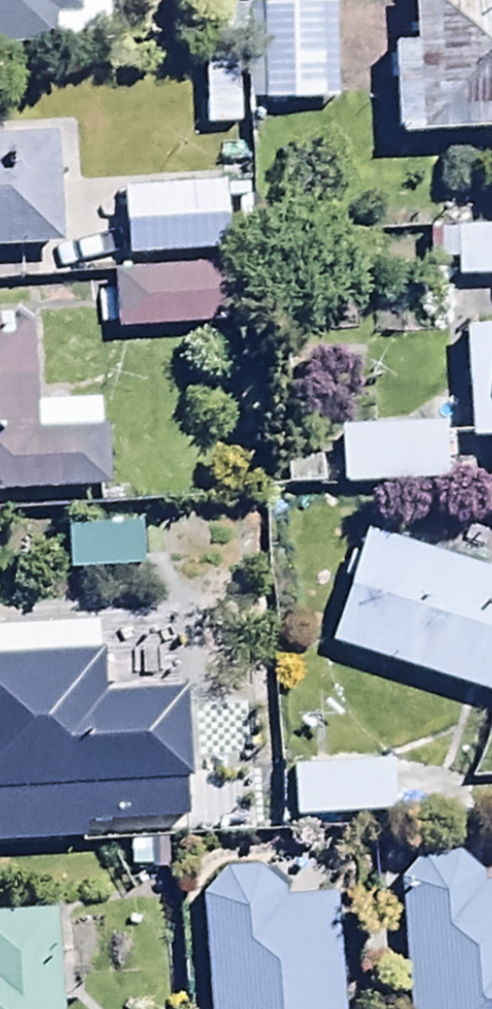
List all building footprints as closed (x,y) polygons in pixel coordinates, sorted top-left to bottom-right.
[(51,48),(50,36),(111,34),(109,0),(0,0),(0,50),(51,48)] [(251,57),(328,56),(328,0),(251,0),(251,57)] [(237,54),(202,56),(206,131),(240,129),(237,54)] [(56,209),(51,98),(0,100),(0,212),(56,209)] [(230,211),(228,143),(116,146),(118,215),(230,211)] [(104,285),(228,284),(228,226),(104,227),(104,285)] [(439,233),(443,283),(491,279),(491,229),(439,233)] [(106,487),(101,399),(34,402),(29,313),(0,314),(0,493),(106,487)] [(465,328),(474,441),(491,440),(491,325),(465,328)] [(337,438),(439,432),(435,363),(333,370),(337,438)] [(366,488),(330,599),(491,652),(491,528),(366,488)] [(140,528),(66,530),(68,573),(141,571),(140,528)] [(163,780),(160,711),(133,712),(133,691),(104,692),(101,618),(0,622),(0,787),(163,780)] [(386,769),(383,706),(284,710),(286,773),(386,769)] [(276,769),(273,713),(230,716),(233,771),(276,769)] [(397,879),(406,1008),(491,1008),(491,888),(484,888),(483,875),(460,858),(421,859),(397,879)] [(0,868),(0,1008),(71,1008),(62,865),(0,868)] [(199,896),(207,1008),(341,1008),(333,893),(285,896),(285,888),(263,870),(225,869),(199,896)]
